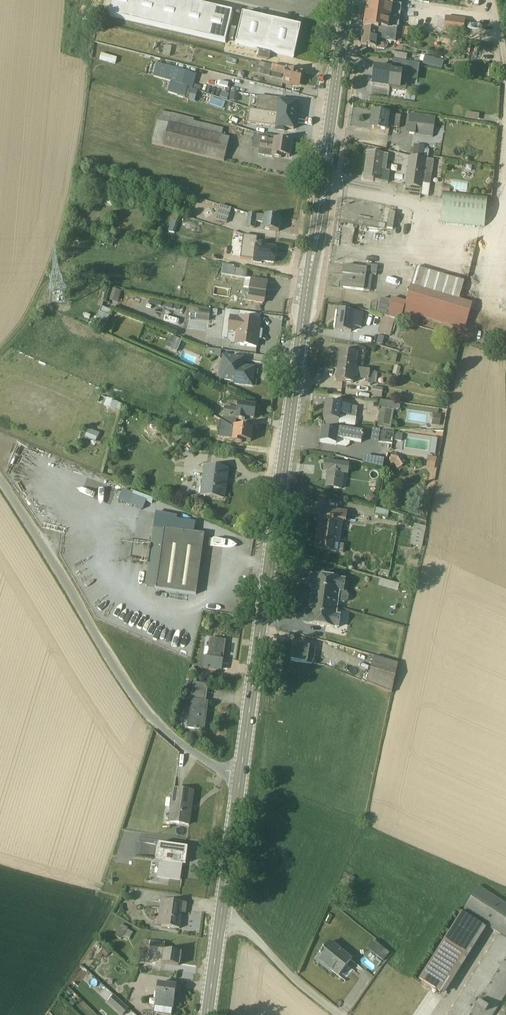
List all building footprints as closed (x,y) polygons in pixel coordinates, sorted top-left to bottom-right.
[(232,19),(150,0),(113,0),(108,22),(225,49),(232,19)] [(443,9),(444,1),(436,0),(434,8),(443,9)] [(401,12),(367,7),(363,35),(378,37),(379,35),(397,38),(398,33),(401,12)] [(242,20),(235,50),(293,64),(300,33),(242,20)] [(398,33),(397,38),(379,35),(378,37),(363,35),(361,53),(384,56),(387,54),(387,50),(385,48),(395,49),(401,49),(403,34),(398,33)] [(441,43),(440,49),(456,53),(457,52),(459,52),(460,51),(461,47),(441,43)] [(164,51),(162,61),(169,62),(171,53),(164,51)] [(405,67),(407,61),(391,58),(390,65),(405,67)] [(424,62),(422,70),(441,76),(443,68),(424,62)] [(282,90),(298,93),(302,79),(256,68),(253,79),(269,83),(270,78),(284,81),(282,90)] [(196,81),(157,69),(153,82),(192,93),(196,81)] [(405,96),(407,80),(391,78),(392,76),(374,74),(372,91),(405,96)] [(289,106),(258,102),(255,117),(295,123),(297,110),(288,109),(289,106)] [(249,116),(247,129),(251,130),(275,133),(274,136),(284,137),(285,134),(293,135),(295,123),(255,117),(249,116)] [(162,153),(224,168),(230,144),(224,142),(225,140),(222,139),(223,135),(194,127),(193,127),(194,125),(160,117),(151,149),(162,152),(162,153)] [(372,118),(370,135),(386,137),(388,137),(389,133),(398,134),(400,122),(372,118)] [(432,143),(435,123),(409,120),(406,140),(432,143)] [(253,142),(251,154),(259,155),(258,161),(282,165),(282,162),(289,163),(290,157),(291,148),(267,145),(267,144),(253,142)] [(412,162),(423,164),(424,153),(413,152),(412,162)] [(471,153),(466,161),(474,166),(479,158),(471,153)] [(387,162),(367,159),(363,186),(387,189),(389,178),(385,177),(387,162)] [(427,203),(433,166),(423,164),(412,162),(408,161),(404,192),(398,191),(396,201),(419,205),(420,202),(427,203)] [(440,226),(484,230),(487,201),(442,197),(440,226)] [(226,230),(231,214),(219,211),(215,226),(226,230)] [(248,219),(246,233),(254,234),(255,228),(256,228),(262,229),(262,235),(278,238),(280,224),(248,219)] [(243,241),(240,265),(253,266),(252,269),(261,270),(262,267),(273,269),(275,254),(267,253),(267,251),(256,249),(257,243),(243,241)] [(234,273),(223,271),(221,281),(245,285),(241,306),(262,310),(266,287),(245,284),(246,277),(234,275),(234,273)] [(341,294),(369,298),(372,282),(375,282),(377,273),(365,271),(365,275),(343,272),(342,281),(341,294)] [(463,288),(415,273),(407,299),(405,308),(390,304),(390,307),(380,306),(371,310),(369,318),(407,329),(416,332),(418,324),(463,337),(471,310),(458,306),(463,288)] [(116,307),(119,295),(110,293),(107,305),(116,307)] [(198,314),(197,326),(209,328),(210,316),(198,314)] [(337,316),(335,336),(351,338),(352,332),(361,334),(363,320),(337,316)] [(258,336),(260,322),(225,317),(221,345),(227,345),(230,350),(256,353),(257,346),(261,346),(262,337),(258,336)] [(394,325),(382,322),(377,338),(389,342),(394,325)] [(166,352),(176,357),(181,346),(171,341),(166,352)] [(340,359),(338,372),(361,376),(361,373),(362,373),(365,355),(350,353),(349,360),(340,359)] [(233,390),(251,392),(254,374),(243,373),(244,364),(222,362),(219,387),(233,388),(233,390)] [(317,370),(315,382),(325,383),(326,376),(331,377),(332,373),(317,370)] [(368,388),(376,389),(377,378),(338,372),(336,387),(353,389),(354,384),(357,384),(357,385),(368,386),(368,388)] [(398,382),(398,381),(399,381),(400,379),(399,379),(400,373),(394,372),(392,380),(398,382)] [(372,405),(381,406),(382,394),(372,393),(371,401),(372,401),(372,405)] [(330,399),(328,408),(341,410),(342,401),(330,399)] [(97,410),(117,414),(119,406),(98,401),(97,410)] [(357,413),(325,409),(323,424),(322,431),(331,432),(331,430),(354,433),(357,413)] [(223,419),(222,426),(231,431),(235,432),(236,425),(244,426),(245,424),(253,425),(255,412),(238,410),(238,415),(224,413),(224,415),(222,415),(222,419),(223,419)] [(393,416),(380,414),(377,432),(390,435),(393,416)] [(251,448),(252,436),(253,434),(235,432),(231,431),(220,426),(218,443),(231,445),(231,448),(242,449),(243,447),(251,448)] [(87,434),(85,442),(96,446),(99,438),(87,434)] [(320,434),(318,448),(336,451),(336,452),(346,453),(349,451),(349,449),(360,450),(362,438),(337,434),(337,437),(320,434)] [(370,447),(392,449),(394,436),(372,435),(370,447)] [(402,440),(395,439),(394,446),(401,447),(402,440)] [(395,460),(391,459),(389,468),(393,469),(397,475),(404,470),(401,464),(395,460)] [(383,465),(363,462),(362,468),(382,473),(383,465)] [(347,481),(349,470),(324,467),(322,477),(326,478),(324,493),(341,496),(344,480),(347,481)] [(200,501),(200,502),(224,505),(228,474),(204,472),(201,494),(199,495),(199,500),(200,501)] [(375,504),(371,499),(364,504),(368,509),(375,504)] [(345,529),(347,517),(337,516),(326,514),(325,523),(317,522),(312,555),(342,559),(343,551),(339,550),(342,528),(345,529)] [(388,517),(375,514),(373,520),(387,523),(388,517)] [(414,529),(409,550),(422,553),(426,531),(414,529)] [(145,592),(155,594),(156,595),(195,600),(204,540),(203,540),(164,534),(164,535),(153,534),(145,592)] [(345,598),(344,598),(345,587),(310,582),(308,593),(312,594),(308,618),(305,618),(304,629),(337,633),(339,622),(335,621),(337,609),(344,609),(348,607),(348,602),(345,598)] [(204,653),(201,674),(221,677),(225,646),(209,643),(208,654),(204,653)] [(292,651),(290,667),(312,670),(314,654),(292,651)] [(366,688),(391,699),(397,669),(374,662),(366,688)] [(208,691),(193,689),(189,721),(184,720),(183,727),(188,728),(188,734),(204,736),(208,709),(207,708),(205,708),(208,691)] [(189,816),(192,797),(174,795),(171,815),(166,815),(165,828),(188,831),(190,816),(189,816)] [(186,863),(187,854),(158,850),(156,865),(161,866),(161,869),(159,869),(157,884),(180,888),(182,870),(185,870),(186,863)] [(462,916),(488,932),(505,944),(505,909),(478,891),(462,916)] [(161,905),(157,931),(179,935),(181,919),(185,919),(187,909),(161,905)] [(461,918),(418,985),(431,993),(443,1001),(486,933),(461,918)] [(122,930),(115,941),(121,945),(122,943),(128,946),(133,938),(127,934),(128,933),(122,930)] [(499,941),(452,1014),(495,1014),(505,998),(505,945),(499,941)] [(143,950),(139,950),(138,959),(163,962),(162,969),(179,971),(181,958),(164,956),(165,949),(143,946),(143,950)] [(330,947),(316,964),(316,963),(313,966),(329,978),(330,977),(337,982),(352,964),(330,947)] [(157,988),(155,1005),(151,1004),(150,1006),(149,1009),(150,1011),(155,1012),(154,1014),(173,1014),(176,991),(157,988)]
